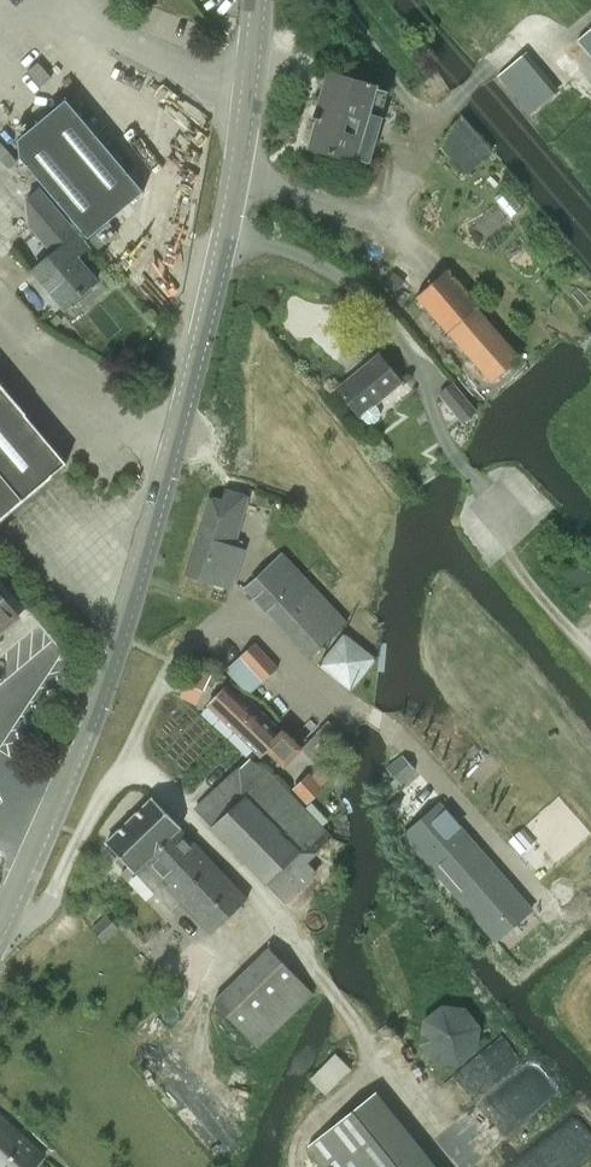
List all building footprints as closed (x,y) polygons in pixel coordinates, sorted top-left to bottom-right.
[(577,39),(590,56),(590,27),(577,39)] [(580,67),(567,52),(556,62),(569,76),(580,67)] [(497,75),(530,114),(554,94),(534,70),(523,59),(516,60),(497,75)] [(38,62),(36,63),(27,71),(41,86),(51,77),(38,62)] [(316,121),(309,146),(366,162),(387,90),(327,73),(315,117),(310,115),(309,119),(316,121)] [(558,95),(537,111),(552,129),(572,112),(558,95)] [(87,237),(106,222),(143,190),(65,98),(17,139),(19,156),(87,237)] [(490,172),(470,189),(482,205),(503,187),(490,172)] [(31,270),(63,308),(96,279),(76,256),(87,246),(66,221),(38,189),(25,199),(28,225),(51,252),(31,270)] [(415,295),(487,378),(490,381),(491,380),(519,355),(476,307),(478,306),(446,268),(415,295)] [(358,415),(362,419),(367,422),(373,422),(377,419),(378,413),(376,408),(373,403),(400,381),(378,354),(336,389),(358,415)] [(474,409),(452,382),(440,393),(462,420),(474,409)] [(14,506),(66,462),(0,384),(0,517),(14,506)] [(208,498),(184,574),(229,588),(241,549),(231,546),(246,498),(223,491),(220,501),(208,498)] [(345,623),(281,553),(244,588),(309,657),(345,623)] [(18,616),(0,595),(0,632),(18,616)] [(277,668),(254,643),(229,666),(250,689),(261,679),(263,681),(277,668)] [(209,678),(190,670),(184,683),(203,692),(209,678)] [(207,705),(233,731),(251,712),(225,687),(207,705)] [(251,712),(233,731),(259,756),(266,748),(283,766),(300,748),(282,731),(277,736),(251,712)] [(247,760),(195,809),(194,810),(282,902),(315,870),(306,861),(331,837),(269,772),(247,760)] [(293,788),(307,804),(322,790),(307,775),(293,788)] [(212,932),(246,899),(179,829),(180,827),(152,798),(106,843),(128,866),(121,874),(126,880),(135,872),(171,909),(181,900),(212,932)] [(440,803),(404,834),(498,943),(534,912),(440,803)] [(211,1002),(254,1047),(311,994),(267,949),(211,1002)] [(419,1043),(434,1063),(459,1066),(478,1051),(481,1026),(466,1007),(442,1004),(422,1019),(419,1043)] [(308,1146),(325,1166),(414,1166),(362,1102),(308,1146)] [(0,1117),(0,1166),(34,1166),(44,1157),(0,1117)]
